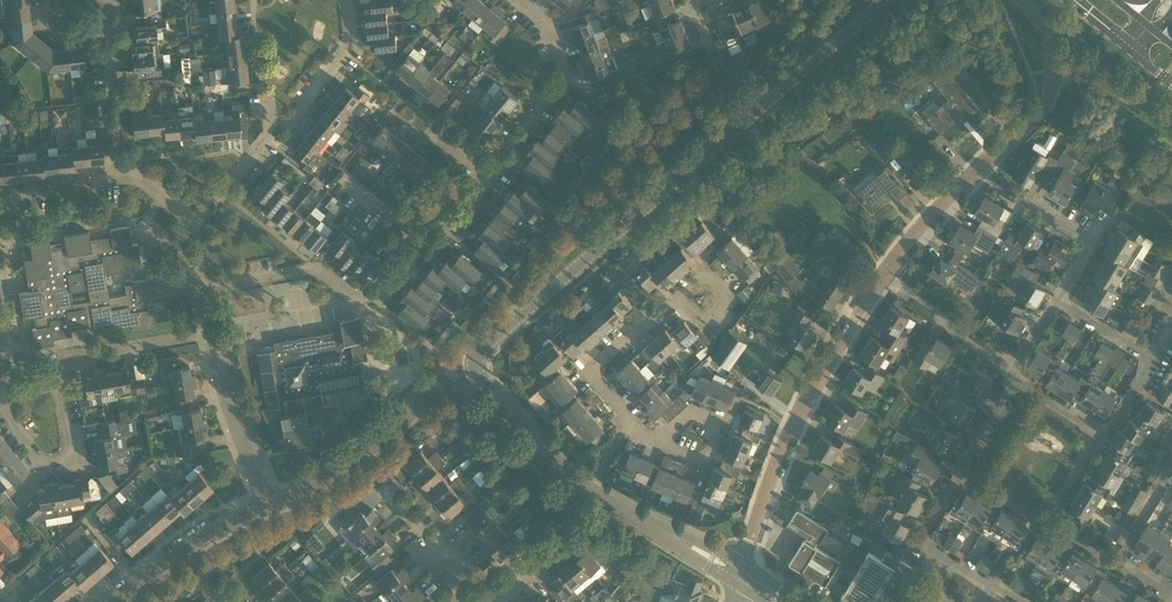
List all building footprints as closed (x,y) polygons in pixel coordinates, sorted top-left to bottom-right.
[(133,13),(145,12),(146,18),(161,17),(170,15),(170,12),(160,9),(154,10),(152,0),(132,0),(133,13)] [(366,13),(387,11),(393,10),(392,0),(371,0),(371,2),(365,3),(366,13)] [(470,0),(453,0),(463,8),(470,0)] [(480,0),(470,0),(463,8),(474,17),(484,3),(480,0)] [(552,3),(556,7),(559,4),(565,9),(571,1),(577,6),(581,0),(554,0),(552,3)] [(652,25),(666,19),(663,13),(676,8),(673,0),(662,0),(651,5),(655,15),(649,18),(652,25)] [(734,12),(744,37),(760,30),(747,0),(743,0),(737,3),(740,10),(734,12)] [(760,30),(768,27),(766,22),(776,18),(768,0),(757,0),(747,0),(760,30)] [(4,21),(10,21),(30,18),(28,3),(9,5),(10,14),(3,15),(4,21)] [(484,25),(498,9),(493,5),(490,8),(484,3),(474,17),(484,25)] [(234,5),(209,8),(209,13),(216,13),(217,22),(236,20),(234,5)] [(744,37),(734,12),(731,5),(723,8),(725,13),(716,17),(725,39),(735,35),(737,40),(744,37)] [(498,9),(484,25),(495,34),(491,39),(497,44),(510,27),(505,23),(506,21),(500,16),(503,13),(498,9)] [(198,10),(190,11),(191,21),(199,20),(198,10)] [(387,11),(366,13),(367,25),(388,22),(387,11)] [(420,11),(412,11),(413,20),(421,19),(420,11)] [(592,11),(579,17),(581,23),(572,27),(575,34),(571,35),(573,41),(594,33),(590,21),(595,19),(592,11)] [(784,26),(795,24),(793,13),(782,16),(784,26)] [(136,36),(136,41),(157,39),(156,31),(167,30),(165,19),(161,20),(161,17),(146,18),(147,25),(135,26),(136,36),(132,36),(133,37),(136,36)] [(12,32),(12,39),(29,33),(32,32),(30,18),(10,21),(11,26),(9,26),(9,32),(12,32)] [(657,43),(665,40),(685,31),(681,20),(668,25),(666,19),(652,25),(655,31),(653,32),(657,43)] [(237,35),(236,20),(217,22),(218,31),(211,32),(212,38),(218,37),(237,35)] [(390,34),(388,22),(367,25),(368,36),(390,34)] [(634,37),(630,29),(625,31),(629,39),(634,37)] [(623,42),(629,39),(625,31),(619,33),(623,42)] [(685,31),(665,40),(669,50),(663,53),(666,60),(680,55),(677,48),(690,43),(685,31)] [(32,32),(29,33),(12,39),(22,48),(20,51),(25,55),(27,52),(31,55),(43,41),(32,32)] [(396,33),(390,34),(368,36),(369,47),(376,46),(376,50),(397,48),(396,33)] [(429,37),(436,42),(439,38),(433,33),(429,37)] [(452,33),(447,41),(451,45),(457,37),(452,33)] [(594,33),(573,41),(576,47),(580,46),(582,52),(608,42),(606,36),(597,40),(594,33)] [(243,34),(237,35),(218,37),(219,43),(225,42),(226,51),(245,49),(243,34)] [(457,37),(451,45),(456,48),(462,41),(457,37)] [(129,56),(158,53),(157,39),(136,41),(130,41),(131,51),(128,51),(128,52),(131,51),(132,56),(129,56)] [(40,63),(47,69),(53,53),(54,50),(43,41),(31,55),(35,59),(33,61),(38,65),(40,63)] [(451,45),(447,41),(441,48),(446,52),(451,45)] [(608,42),(582,52),(585,59),(581,61),(583,66),(612,55),(608,43),(608,42)] [(189,43),(180,44),(181,51),(190,50),(189,43)] [(456,48),(451,45),(446,52),(450,55),(456,48)] [(83,47),(68,49),(70,67),(79,66),(80,73),(86,73),(83,47)] [(413,48),(409,53),(404,50),(397,59),(392,65),(396,69),(402,74),(400,77),(405,81),(420,62),(424,57),(413,48)] [(54,50),(53,53),(47,69),(59,68),(59,72),(65,71),(65,67),(66,74),(71,74),(70,67),(68,49),(54,50)] [(226,51),(227,59),(227,60),(220,61),(221,67),(247,64),(245,49),(226,51)] [(161,75),(159,54),(159,53),(158,53),(129,56),(129,57),(132,56),(132,61),(129,61),(129,62),(132,61),(134,71),(136,70),(137,77),(146,76),(161,75)] [(443,55),(430,70),(417,86),(423,91),(421,94),(426,98),(440,81),(434,76),(437,73),(438,74),(449,60),(443,55)] [(461,55),(457,60),(464,65),(467,60),(461,55)] [(612,55),(583,66),(586,73),(589,71),(592,78),(601,75),(604,82),(617,76),(614,69),(618,68),(612,55)] [(200,59),(190,60),(190,71),(201,70),(200,59)] [(730,62),(735,72),(741,69),(736,60),(730,62)] [(412,82),(417,86),(430,70),(420,62),(405,81),(410,85),(412,82)] [(247,64),(221,67),(220,67),(222,83),(248,80),(247,64)] [(191,73),(186,68),(178,75),(183,81),(184,80),(188,81),(191,78),(190,74),(191,73)] [(480,78),(485,72),(480,68),(475,75),(480,78)] [(948,99),(934,110),(929,104),(921,111),(926,117),(941,135),(956,122),(960,125),(956,120),(964,113),(968,118),(979,109),(945,70),(932,81),(948,99)] [(475,75),(470,81),(474,85),(480,78),(475,75)] [(440,81),(426,98),(431,102),(433,99),(439,104),(451,89),(440,81)] [(513,104),(518,98),(502,86),(493,97),(512,112),(516,107),(513,104)] [(339,90),(335,95),(352,109),(357,112),(365,102),(370,96),(359,87),(354,92),(347,87),(342,92),(339,90)] [(344,120),(352,109),(335,95),(331,100),(334,102),(329,108),(344,120)] [(478,102),(485,107),(501,120),(505,114),(508,117),(512,112),(493,97),(489,102),(482,96),(478,102)] [(187,116),(178,117),(180,136),(195,134),(193,114),(192,108),(191,97),(186,97),(186,102),(185,102),(186,109),(187,116)] [(456,98),(453,102),(446,111),(450,115),(461,102),(456,98)] [(563,107),(585,125),(590,129),(599,118),(577,100),(574,104),(569,100),(563,107)] [(233,117),(224,118),(226,137),(241,135),(240,126),(247,125),(245,105),(232,106),(232,110),(233,117)] [(98,106),(85,108),(85,116),(98,115),(98,106)] [(149,133),(164,132),(163,113),(162,113),(153,114),(152,107),(147,108),(147,114),(149,133)] [(501,120),(485,107),(484,108),(486,109),(478,119),(495,133),(499,128),(496,126),(501,120)] [(576,135),(585,125),(563,107),(555,118),(572,132),(576,135)] [(833,107),(825,113),(830,120),(831,120),(838,115),(833,107)] [(75,108),(68,109),(69,119),(77,118),(75,108)] [(134,135),(149,133),(147,114),(137,115),(137,108),(131,108),(134,135)] [(165,138),(180,136),(178,117),(171,117),(170,108),(162,109),(162,113),(163,113),(164,132),(165,138)] [(335,130),(344,120),(329,108),(325,114),(322,111),(318,116),(335,130)] [(47,110),(39,111),(40,120),(48,119),(47,110)] [(36,112),(28,113),(29,125),(37,124),(36,112)] [(210,139),(226,137),(224,118),(215,119),(214,112),(208,113),(210,139)] [(202,113),(193,114),(195,134),(195,140),(210,139),(208,113),(207,113),(202,113)] [(317,124),(312,129),(327,141),(335,130),(318,116),(314,121),(317,124)] [(564,142),(572,132),(555,118),(551,123),(554,125),(549,131),(564,142)] [(491,138),(495,133),(478,119),(470,130),(483,141),(488,136),(491,138)] [(1057,121),(1053,131),(1063,134),(1067,123),(1057,120),(1057,121)] [(369,136),(384,148),(398,131),(393,127),(390,130),(385,126),(383,127),(379,123),(370,134),(369,136)] [(86,138),(87,145),(89,163),(104,162),(103,155),(110,154),(107,127),(100,128),(100,136),(95,137),(86,138)] [(360,127),(354,134),(359,138),(365,130),(360,127)] [(305,132),(300,137),(318,152),(327,141),(312,129),(308,135),(305,132)] [(370,134),(365,130),(359,138),(364,142),(369,136),(370,134)] [(395,157),(406,143),(400,138),(403,135),(398,131),(384,148),(377,157),(388,165),(395,157)] [(555,153),(564,142),(549,131),(545,136),(542,134),(538,139),(555,153)] [(616,131),(612,137),(615,140),(620,135),(616,131)] [(876,135),(866,143),(882,161),(892,153),(876,135)] [(298,162),(309,172),(314,165),(310,162),(318,152),(300,137),(297,142),(300,145),(295,151),(302,157),(298,162)] [(611,145),(615,140),(612,137),(607,142),(611,145)] [(72,145),(74,165),(89,163),(87,145),(77,146),(77,139),(71,140),(72,145)] [(559,156),(555,153),(538,139),(530,149),(551,167),(559,156)] [(29,178),(27,159),(26,153),(17,153),(16,142),(10,142),(12,154),(14,180),(29,178)] [(607,151),(611,145),(607,142),(603,147),(607,151)] [(1094,142),(1090,149),(1101,155),(1105,149),(1094,142)] [(395,157),(405,165),(419,148),(414,144),(412,147),(406,143),(395,157)] [(59,172),(57,154),(48,155),(47,148),(47,144),(41,144),(42,151),(44,174),(59,172)] [(74,171),(74,165),(72,145),(65,146),(66,153),(57,154),(59,172),(74,171)] [(346,157),(350,152),(343,146),(339,151),(346,157)] [(603,147),(599,153),(603,156),(607,151),(603,147)] [(1047,177),(1055,162),(1057,160),(1048,155),(1046,157),(1030,147),(1012,177),(1029,187),(1037,173),(1046,178),(1047,177)] [(419,148),(405,165),(416,174),(427,160),(422,155),(424,152),(419,148)] [(556,171),(551,167),(530,149),(523,157),(528,161),(526,164),(547,182),(556,171)] [(42,151),(36,152),(37,159),(27,159),(29,178),(45,176),(44,174),(42,151)] [(346,157),(339,151),(336,156),(343,161),(346,157)] [(583,158),(590,163),(594,159),(587,153),(583,158)] [(14,180),(12,154),(2,155),(0,155),(0,181),(14,180)] [(282,161),(293,170),(296,166),(285,157),(282,161)] [(353,175),(359,180),(368,169),(367,168),(371,163),(364,157),(360,162),(362,164),(353,175)] [(580,163),(583,165),(586,168),(590,163),(583,158),(580,163)] [(1055,162),(1047,177),(1055,182),(1048,193),(1064,202),(1074,185),(1068,181),(1073,173),(1055,162)] [(852,188),(872,212),(886,200),(885,198),(889,195),(890,196),(892,194),(896,199),(907,190),(886,165),(875,174),(879,179),(868,188),(861,180),(852,188)] [(296,166),(293,170),(303,178),(306,174),(296,166)] [(368,169),(359,180),(364,184),(373,173),(368,169)] [(255,201),(263,207),(280,185),(284,180),(273,172),(256,193),(259,196),(255,201)] [(581,183),(585,177),(582,174),(577,180),(581,183)] [(315,176),(309,182),(314,186),(319,180),(315,176)] [(319,180),(314,186),(319,190),(324,183),(319,180)] [(577,180),(573,185),(577,188),(581,183),(577,180)] [(383,181),(382,183),(374,192),(380,197),(389,186),(383,181)] [(1095,214),(1099,208),(1107,213),(1117,195),(1094,181),(1080,205),(1095,214)] [(514,192),(535,209),(540,213),(549,202),(528,185),(525,188),(520,184),(514,192)] [(263,207),(273,215),(285,201),(290,194),(280,185),(263,207)] [(572,193),(577,188),(573,185),(569,190),(572,193)] [(385,201),(394,190),(389,186),(380,197),(385,201)] [(385,201),(392,207),(399,197),(401,195),(394,190),(385,201)] [(569,190),(564,196),(568,199),(572,193),(569,190)] [(527,220),(535,209),(514,192),(505,202),(519,214),(527,220)] [(988,220),(984,228),(998,236),(1012,212),(1000,205),(985,196),(975,212),(988,220)] [(331,199),(326,205),(331,209),(336,203),(331,199)] [(281,227),(295,210),(285,201),(273,215),(279,220),(276,223),(281,227)] [(498,205),(494,210),(511,224),(519,214),(505,202),(501,208),(498,205)] [(341,206),(336,203),(331,209),(335,213),(341,206)] [(316,206),(312,212),(322,219),(327,213),(316,206)] [(306,218),(295,210),(281,227),(286,231),(289,228),(294,232),(306,218)] [(503,234),(511,224),(494,210),(490,215),(493,217),(489,223),(503,234)] [(683,220),(691,229),(705,244),(714,236),(692,211),(683,220)] [(311,212),(306,218),(294,232),(300,237),(298,240),(302,244),(316,227),(322,220),(311,212)] [(563,222),(567,217),(564,214),(559,219),(563,222)] [(732,227),(737,223),(733,217),(728,221),(732,227)] [(559,219),(555,224),(559,227),(563,222),(559,219)] [(732,227),(728,221),(723,225),(728,231),(732,227)] [(1005,240),(1002,245),(999,251),(1013,260),(1024,242),(1031,246),(1041,230),(1027,221),(1021,230),(1014,225),(1006,239),(1005,240)] [(1143,244),(1142,243),(1146,236),(1121,221),(1116,228),(1118,229),(1114,235),(1111,233),(1111,232),(1107,238),(1136,255),(1143,244)] [(507,238),(503,234),(489,223),(480,233),(502,251),(510,240),(507,238)] [(555,233),(559,227),(555,224),(551,229),(555,233)] [(995,241),(1002,245),(1005,240),(998,236),(984,228),(978,225),(974,233),(960,224),(950,241),(966,251),(971,243),(988,253),(995,241)] [(134,283),(124,285),(126,294),(109,297),(105,274),(110,273),(142,268),(139,255),(137,243),(132,244),(129,226),(110,229),(111,239),(105,240),(105,237),(90,240),(89,231),(64,235),(66,246),(50,249),(48,238),(29,241),(32,260),(24,261),(27,280),(29,291),(19,293),(23,319),(37,316),(38,327),(32,328),(36,347),(54,344),(53,338),(72,335),(71,329),(89,326),(89,324),(94,323),(94,325),(112,322),(113,328),(132,325),(133,331),(152,327),(150,321),(169,318),(165,299),(162,300),(161,294),(155,295),(152,277),(133,280),(134,283)] [(327,236),(318,228),(316,227),(302,244),(307,248),(310,245),(316,250),(327,236)] [(551,229),(546,235),(550,238),(555,233),(551,229)] [(675,240),(681,246),(681,247),(690,257),(705,244),(691,229),(682,237),(681,235),(675,240)] [(782,235),(777,229),(771,234),(776,240),(782,235)] [(354,239),(343,230),(330,247),(333,249),(329,254),(337,260),(350,244),(354,239)] [(506,255),(502,251),(480,233),(474,241),(479,245),(476,249),(497,266),(506,255)] [(373,243),(379,248),(384,242),(378,236),(373,243)] [(541,241),(536,236),(535,236),(531,240),(538,245),(541,241)] [(725,259),(740,246),(731,237),(717,250),(725,259)] [(1123,263),(1127,265),(1129,267),(1136,255),(1107,238),(1103,243),(1104,244),(1105,243),(1108,245),(1104,252),(1107,254),(1108,253),(1123,263)] [(1043,244),(1032,262),(1046,271),(1052,262),(1059,266),(1070,248),(1056,239),(1050,248),(1043,244)] [(538,245),(531,240),(528,245),(534,250),(538,245)] [(740,246),(725,259),(734,269),(755,251),(747,242),(740,247),(740,246)] [(360,252),(350,244),(337,260),(347,268),(360,252)] [(644,245),(634,253),(637,257),(639,259),(649,251),(644,245)] [(681,247),(671,256),(684,271),(694,262),(690,257),(681,247)] [(759,248),(755,251),(734,269),(742,279),(744,277),(749,283),(760,273),(758,271),(760,268),(760,266),(768,258),(759,248)] [(370,259),(360,252),(347,268),(356,276),(370,259)] [(1108,253),(1107,254),(1108,254),(1104,261),(1100,259),(1101,258),(1100,257),(1097,263),(1120,277),(1127,265),(1123,263),(1108,253)] [(452,254),(446,261),(467,278),(472,282),(481,271),(460,254),(457,258),(452,254)] [(384,263),(373,255),(370,259),(356,276),(364,282),(368,277),(371,280),(384,263)] [(797,290),(799,287),(832,308),(850,281),(832,270),(821,287),(805,276),(802,280),(796,276),(802,271),(788,255),(776,264),(797,290)] [(684,271),(671,256),(661,265),(674,279),(684,271)] [(529,265),(533,260),(529,257),(525,262),(529,265)] [(937,262),(930,271),(946,283),(951,277),(970,291),(974,285),(983,281),(960,263),(956,269),(941,258),(937,262)] [(1155,259),(1151,265),(1164,272),(1168,266),(1155,259)] [(459,289),(467,278),(446,261),(438,271),(446,278),(459,289)] [(525,262),(521,267),(524,270),(529,265),(525,262)] [(1045,289),(1034,283),(1038,275),(1018,263),(1009,278),(1022,286),(1016,294),(1035,305),(1045,289)] [(1120,277),(1097,263),(1093,269),(1094,269),(1094,268),(1098,270),(1093,278),(1098,280),(1097,280),(1113,289),(1120,277)] [(720,264),(716,268),(719,272),(724,268),(720,264)] [(661,265),(652,273),(658,281),(665,288),(674,279),(661,265)] [(1147,271),(1160,279),(1164,272),(1151,265),(1147,271)] [(658,281),(652,273),(645,266),(631,279),(636,284),(641,280),(649,289),(658,281)] [(979,266),(974,273),(980,278),(985,270),(979,266)] [(425,270),(421,275),(437,289),(446,278),(438,271),(432,267),(428,273),(425,270)] [(520,276),(524,270),(521,267),(516,272),(520,276)] [(516,272),(512,278),(516,281),(520,276),(516,272)] [(415,288),(429,299),(437,289),(421,275),(417,280),(420,283),(415,288)] [(1113,289),(1097,280),(1094,286),(1090,284),(1091,283),(1090,283),(1087,289),(1110,303),(1116,307),(1121,299),(1120,296),(1121,294),(1113,289)] [(495,291),(499,286),(496,283),(491,288),(495,291)] [(755,294),(748,285),(737,294),(745,303),(755,294)] [(1145,285),(1141,291),(1154,298),(1157,292),(1145,285)] [(433,303),(429,299),(415,288),(415,289),(412,286),(404,296),(425,313),(433,303)] [(628,291),(624,286),(609,299),(611,301),(622,313),(631,305),(623,295),(628,291)] [(491,288),(487,294),(491,297),(495,291),(491,288)] [(1110,303),(1087,289),(1083,295),(1084,295),(1084,294),(1088,296),(1083,303),(1103,315),(1110,303)] [(1154,298),(1141,291),(1134,302),(1147,310),(1154,298)] [(486,302),(491,297),(487,294),(483,299),(486,302)] [(1020,315),(1024,308),(1003,295),(990,317),(1002,324),(1003,326),(1006,328),(1009,328),(1019,334),(1027,319),(1020,315)] [(430,317),(425,313),(404,296),(398,304),(403,308),(399,312),(420,329),(430,317)] [(482,307),(486,302),(483,299),(478,304),(482,307)] [(611,301),(601,309),(614,324),(624,315),(622,313),(611,301)] [(463,310),(470,315),(473,310),(467,305),(463,310)] [(891,328),(886,336),(902,346),(902,345),(905,347),(909,341),(905,339),(909,334),(908,333),(916,321),(909,317),(890,306),(880,322),(891,328)] [(637,320),(643,318),(640,307),(634,309),(637,320)] [(792,331),(787,337),(804,349),(815,333),(804,325),(810,317),(796,307),(784,325),(792,331)] [(588,313),(592,317),(591,318),(604,332),(614,324),(601,309),(598,312),(594,308),(588,313)] [(459,314),(466,320),(470,315),(463,310),(459,314)] [(675,311),(671,314),(675,319),(679,315),(675,311)] [(285,437),(286,441),(287,449),(325,443),(322,424),(314,425),(313,417),(308,418),(306,408),(325,405),(323,393),(365,386),(361,361),(368,360),(360,316),(335,321),(336,331),(300,337),(300,340),(289,342),(288,338),(287,338),(287,339),(275,342),(276,350),(258,353),(267,408),(262,409),(276,439),(285,437)] [(1131,316),(1124,329),(1129,332),(1137,320),(1131,316)] [(591,318),(581,326),(594,341),(604,332),(591,318)] [(453,328),(457,323),(454,319),(449,325),(453,328)] [(1129,332),(1136,336),(1143,324),(1137,320),(1129,332)] [(699,329),(694,333),(684,321),(674,330),(687,345),(693,339),(701,348),(709,341),(699,329)] [(1067,338),(1074,326),(1069,323),(1062,335),(1067,338)] [(445,330),(449,334),(453,328),(449,325),(445,330)] [(581,326),(571,334),(583,347),(585,350),(594,341),(581,326)] [(1074,326),(1067,338),(1074,342),(1081,330),(1074,326)] [(550,340),(566,358),(571,354),(573,356),(583,347),(571,334),(565,327),(550,340)] [(687,345),(674,330),(669,334),(665,329),(656,338),(669,352),(678,343),(683,348),(687,345)] [(730,367),(747,341),(730,329),(713,355),(730,367)] [(444,339),(449,334),(445,330),(441,336),(444,339)] [(892,361),(902,346),(886,336),(882,343),(872,336),(861,354),(878,365),(884,356),(892,361)] [(932,360),(940,365),(952,346),(938,337),(933,345),(932,344),(930,348),(923,344),(925,340),(912,359),(927,368),(932,360)] [(574,385),(566,375),(557,365),(566,358),(550,340),(548,338),(543,343),(547,348),(537,357),(534,359),(543,370),(538,374),(551,388),(554,392),(559,398),(563,402),(573,393),(577,389),(574,385)] [(641,351),(649,361),(648,362),(652,366),(669,352),(656,338),(646,346),(646,347),(641,351)] [(1100,358),(1107,346),(1102,343),(1094,355),(1100,358)] [(1107,346),(1100,358),(1106,362),(1114,350),(1107,346)] [(515,347),(510,352),(515,357),(521,353),(515,347)] [(1041,373),(1044,375),(1054,359),(1038,349),(1027,367),(1040,375),(1041,373)] [(408,353),(397,355),(399,364),(409,362),(408,353)] [(173,384),(195,380),(194,373),(191,374),(189,365),(181,367),(179,356),(168,358),(173,384)] [(617,372),(626,382),(640,369),(632,359),(630,361),(625,356),(614,365),(619,371),(617,372)] [(1124,356),(1116,368),(1122,372),(1130,360),(1124,356)] [(1057,391),(1068,373),(1058,367),(1061,363),(1054,359),(1044,375),(1045,375),(1044,377),(1048,380),(1045,384),(1057,391)] [(136,378),(146,376),(144,362),(134,363),(136,378)] [(940,378),(954,387),(968,395),(973,398),(977,392),(980,393),(983,388),(987,390),(994,379),(975,368),(970,375),(958,368),(958,367),(950,362),(940,378)] [(129,380),(128,377),(126,366),(120,367),(120,371),(112,372),(116,391),(129,388),(130,394),(138,393),(136,379),(129,380)] [(760,375),(751,369),(746,376),(756,382),(755,383),(772,395),(783,380),(766,367),(760,375)] [(883,376),(870,368),(866,375),(853,367),(844,382),(861,393),(866,386),(874,391),(883,376)] [(635,392),(637,390),(636,389),(649,378),(640,369),(626,382),(635,392)] [(116,391),(112,372),(104,373),(103,370),(97,371),(101,393),(116,391)] [(679,370),(672,376),(676,381),(683,375),(679,370)] [(684,391),(680,395),(686,401),(693,394),(704,399),(711,381),(700,376),(696,385),(686,382),(695,374),(692,370),(677,383),(684,391)] [(101,393),(97,371),(91,372),(91,376),(83,377),(84,382),(77,383),(79,397),(95,394),(96,403),(102,402),(101,393)] [(1077,395),(1087,379),(1081,375),(1078,379),(1068,373),(1057,391),(1070,399),(1073,395),(1077,398),(1078,396),(1077,395)] [(1091,374),(1087,379),(1077,395),(1078,396),(1078,395),(1082,398),(1080,400),(1092,407),(1103,389),(1097,385),(1100,379),(1091,374)] [(636,398),(645,408),(664,391),(655,382),(658,380),(653,375),(649,378),(636,389),(637,390),(641,394),(636,398)] [(145,391),(143,377),(136,379),(138,393),(145,391)] [(174,406),(188,403),(187,396),(194,395),(193,386),(196,386),(195,380),(173,384),(175,397),(172,398),(174,406)] [(704,399),(715,404),(723,386),(711,381),(704,399)] [(729,407),(735,410),(741,396),(734,394),(735,391),(723,386),(715,404),(728,409),(729,407)] [(1171,400),(1171,391),(1164,386),(1160,392),(1171,400)] [(153,387),(146,389),(147,397),(155,395),(153,387)] [(593,391),(589,387),(585,392),(588,395),(593,391)] [(973,398),(968,395),(954,387),(945,403),(953,408),(949,415),(966,425),(976,408),(969,405),(973,398)] [(1108,411),(1112,414),(1123,396),(1115,391),(1113,395),(1103,389),(1092,407),(1105,415),(1108,411)] [(660,412),(664,408),(669,403),(670,403),(673,401),(664,391),(645,408),(653,418),(660,412)] [(1169,406),(1171,401),(1171,400),(1160,392),(1157,398),(1169,406)] [(577,398),(573,393),(563,402),(558,406),(563,411),(577,398)] [(688,404),(686,401),(680,395),(675,399),(683,408),(688,404)] [(563,411),(571,421),(586,408),(577,398),(563,411)] [(673,401),(670,403),(669,403),(678,413),(683,408),(675,399),(673,401)] [(1136,418),(1154,428),(1164,412),(1147,401),(1139,414),(1141,415),(1138,418),(1136,417),(1136,418)] [(183,427),(206,423),(205,416),(201,417),(200,408),(189,410),(188,403),(174,406),(175,414),(181,412),(183,427)] [(607,407),(603,403),(598,407),(602,411),(607,407)] [(678,413),(669,403),(664,408),(673,417),(678,413)] [(826,419),(845,431),(849,424),(858,430),(868,413),(854,404),(849,413),(835,404),(831,412),(828,412),(826,416),(827,418),(826,419)] [(571,421),(580,430),(594,417),(586,408),(571,421)] [(673,417),(664,408),(660,412),(668,421),(673,417)] [(745,424),(742,430),(755,436),(755,435),(763,417),(745,409),(740,421),(745,424)] [(148,420),(161,418),(160,411),(147,413),(148,420)] [(103,413),(95,414),(96,422),(104,421),(103,413)] [(937,430),(929,442),(948,453),(958,437),(948,430),(952,424),(935,415),(929,425),(937,430)] [(126,448),(124,434),(127,433),(125,423),(131,422),(130,417),(117,420),(118,427),(101,430),(102,437),(94,438),(95,447),(91,448),(93,454),(115,450),(126,448)] [(603,427),(594,417),(580,430),(589,440),(590,438),(595,444),(606,434),(601,429),(603,427)] [(1122,431),(1121,431),(1135,439),(1135,440),(1139,442),(1146,432),(1150,435),(1154,428),(1136,418),(1134,421),(1130,419),(1122,431)] [(99,423),(101,430),(118,427),(117,420),(99,423)] [(181,449),(196,447),(194,440),(205,438),(203,429),(207,429),(206,423),(183,427),(178,428),(180,441),(173,443),(175,456),(182,454),(181,449)] [(886,424),(883,427),(883,432),(888,433),(892,430),(891,426),(886,424)] [(1121,431),(1122,431),(1118,428),(1110,441),(1114,444),(1112,448),(1113,449),(1114,448),(1129,458),(1133,451),(1129,449),(1135,440),(1135,439),(1121,431)] [(755,436),(742,430),(740,435),(735,433),(729,446),(747,453),(752,441),(758,443),(761,438),(755,435),(755,436)] [(829,461),(836,450),(856,463),(863,451),(851,443),(837,434),(832,441),(822,435),(813,450),(829,461)] [(1171,448),(1171,439),(1164,435),(1161,441),(1171,448)] [(5,440),(0,444),(0,461),(13,450),(5,440)] [(940,466),(934,462),(938,455),(917,443),(908,458),(916,463),(912,470),(930,482),(940,466)] [(729,446),(722,464),(745,474),(748,467),(742,465),(747,453),(729,446)] [(115,450),(93,454),(94,460),(97,459),(99,468),(107,466),(108,473),(125,471),(124,463),(117,464),(116,456),(128,454),(127,447),(126,448),(115,450)] [(181,449),(182,454),(183,454),(183,456),(197,454),(196,447),(181,449)] [(1110,451),(1102,464),(1119,474),(1129,458),(1114,448),(1113,449),(1114,449),(1112,453),(1110,451)] [(21,460),(13,450),(0,461),(0,467),(5,473),(21,460)] [(404,465),(414,476),(412,478),(416,483),(418,481),(427,491),(426,492),(426,493),(427,492),(436,502),(434,504),(438,509),(440,507),(450,518),(452,516),(466,504),(460,496),(468,489),(464,484),(456,491),(454,489),(462,482),(458,478),(450,484),(438,470),(446,463),(442,458),(434,465),(432,463),(440,456),(436,451),(428,458),(422,451),(407,463),(404,465)] [(1160,470),(1167,459),(1154,451),(1148,462),(1160,470)] [(634,475),(641,457),(630,452),(629,455),(623,452),(617,465),(623,468),(622,470),(634,475)] [(634,475),(645,480),(642,488),(649,491),(651,486),(659,468),(653,465),(654,463),(641,457),(634,475)] [(5,473),(13,483),(30,470),(21,460),(5,473)] [(1148,462),(1144,467),(1157,476),(1160,470),(1148,462)] [(150,464),(144,469),(149,474),(154,469),(150,464)] [(715,467),(710,480),(726,487),(726,486),(731,474),(742,479),(745,474),(722,464),(719,469),(715,467)] [(1094,481),(1093,482),(1109,491),(1119,474),(1102,464),(1094,476),(1096,478),(1094,481)] [(1144,467),(1140,473),(1153,481),(1157,476),(1144,467)] [(189,481),(203,498),(213,489),(206,481),(212,477),(204,468),(189,481)] [(671,473),(659,468),(651,486),(663,491),(671,473)] [(149,474),(144,469),(139,473),(144,479),(149,474)] [(818,498),(825,487),(832,491),(837,483),(830,478),(829,480),(819,474),(818,475),(811,471),(800,487),(803,489),(797,499),(812,508),(817,498),(818,498)] [(481,483),(487,478),(482,472),(476,477),(481,483)] [(663,491),(675,496),(683,478),(671,473),(663,491)] [(917,483),(903,474),(897,484),(905,489),(898,501),(917,513),(927,496),(913,488),(917,483)] [(81,482),(80,478),(74,479),(74,483),(66,484),(69,503),(91,500),(88,484),(84,481),(81,482)] [(687,502),(687,501),(692,503),(697,491),(692,489),(695,483),(683,478),(675,496),(687,502)] [(726,487),(710,480),(704,491),(731,503),(736,491),(726,486),(726,487)] [(1085,482),(1078,494),(1095,505),(1101,495),(1105,498),(1109,491),(1093,482),(1094,481),(1092,480),(1090,484),(1085,482)] [(125,485),(129,491),(135,486),(130,481),(125,485)] [(192,506),(203,498),(189,481),(178,490),(192,506)] [(57,482),(51,483),(57,516),(71,514),(71,513),(69,503),(66,484),(58,486),(57,482)] [(38,496),(27,506),(36,518),(34,520),(38,525),(46,518),(57,516),(51,483),(45,484),(45,488),(37,489),(38,496)] [(1140,502),(1147,492),(1134,484),(1127,494),(1140,502)] [(125,485),(119,490),(124,496),(129,491),(125,485)] [(8,496),(3,490),(0,493),(0,503),(8,496)] [(178,490),(169,498),(179,511),(183,515),(192,506),(178,490)] [(701,500),(704,494),(697,491),(692,503),(693,503),(687,517),(697,522),(705,502),(701,500)] [(887,523),(882,531),(900,541),(909,526),(899,520),(904,512),(887,503),(868,491),(863,506),(876,514),(877,513),(880,514),(878,517),(887,523)] [(964,497),(960,494),(949,512),(965,522),(979,500),(966,493),(964,497)] [(1095,505),(1078,494),(1070,506),(1074,509),(1072,513),(1089,524),(1093,518),(1089,515),(1095,505)] [(1127,494),(1124,500),(1137,508),(1140,502),(1127,494)] [(121,503),(114,495),(107,501),(114,509),(121,503)] [(156,503),(170,519),(179,511),(169,498),(166,495),(156,503)] [(8,496),(0,503),(0,509),(2,511),(13,501),(8,496)] [(492,518),(492,517),(498,512),(486,498),(466,514),(471,520),(469,522),(473,527),(471,529),(471,528),(466,532),(470,537),(492,518)] [(982,532),(984,529),(994,512),(990,510),(991,508),(979,500),(965,522),(982,532)] [(1120,506),(1133,514),(1137,508),(1124,500),(1120,506)] [(2,511),(4,514),(7,516),(18,507),(13,501),(2,511)] [(95,511),(100,517),(111,508),(105,502),(95,511)] [(156,503),(147,511),(160,528),(170,519),(156,503)] [(36,518),(27,506),(21,511),(22,512),(31,522),(34,519),(34,520),(36,518)] [(18,507),(7,516),(11,522),(13,521),(22,512),(21,511),(18,507)] [(111,508),(100,517),(105,522),(115,513),(111,508)] [(348,539),(377,514),(372,509),(368,513),(369,514),(367,515),(362,510),(355,516),(350,511),(338,521),(343,526),(339,530),(348,539)] [(995,510),(994,512),(984,529),(990,532),(992,528),(1003,534),(1014,517),(1001,509),(999,513),(995,510)] [(808,536),(805,540),(815,547),(817,543),(819,544),(828,529),(797,510),(788,524),(808,536)] [(150,536),(160,528),(147,511),(137,520),(150,536)] [(6,527),(11,522),(7,516),(4,514),(0,517),(0,532),(6,527)] [(381,519),(377,514),(348,539),(355,548),(362,543),(362,542),(378,529),(374,524),(376,522),(376,523),(381,519)] [(849,516),(845,519),(846,523),(850,525),(854,522),(853,518),(849,516)] [(1026,524),(1014,517),(1003,534),(1012,540),(1010,544),(1017,549),(1028,531),(1024,528),(1026,524)] [(480,535),(484,540),(500,527),(492,518),(470,537),(474,542),(479,538),(478,537),(480,535)] [(137,520),(127,528),(141,545),(150,536),(137,520)] [(70,533),(75,539),(85,530),(80,524),(70,533)] [(1139,552),(1144,555),(1159,532),(1147,525),(1135,544),(1142,549),(1140,552),(1139,552)] [(10,531),(6,527),(0,532),(0,558),(3,556),(4,557),(21,543),(10,531)] [(482,550),(486,555),(508,536),(500,527),(484,540),(489,546),(487,547),(486,547),(482,550)] [(105,534),(112,542),(120,552),(125,547),(131,553),(141,545),(127,528),(122,532),(120,529),(115,533),(111,529),(105,534)] [(362,542),(362,543),(370,552),(392,533),(388,528),(384,532),(384,533),(383,534),(378,529),(362,542)] [(1122,545),(1130,533),(1124,529),(1116,541),(1122,545)] [(1104,537),(1112,542),(1116,535),(1108,531),(1104,537)] [(508,536),(486,555),(490,560),(495,556),(494,556),(496,554),(501,559),(522,541),(514,532),(508,537),(508,536)] [(1159,532),(1144,555),(1150,559),(1151,559),(1150,558),(1152,555),(1158,559),(1159,559),(1168,543),(1169,544),(1171,540),(1159,532)] [(70,533),(65,538),(69,543),(75,539),(70,533)] [(370,552),(377,561),(372,566),(377,572),(380,570),(391,559),(387,554),(394,548),(389,542),(391,541),(392,541),(397,538),(392,533),(370,552)] [(949,549),(956,537),(950,534),(942,546),(949,549)] [(1027,556),(1037,562),(1049,544),(1037,536),(1034,540),(1030,538),(1019,555),(1025,559),(1027,556)] [(956,537),(949,549),(955,553),(962,541),(956,537)] [(840,563),(815,547),(805,540),(804,540),(802,543),(799,541),(795,548),(798,550),(789,564),(825,587),(840,563)] [(1165,574),(1171,563),(1171,546),(1169,544),(1168,543),(1159,559),(1158,559),(1156,563),(1163,567),(1161,571),(1160,570),(1160,571),(1165,574)] [(1050,579),(1054,572),(1064,556),(1060,554),(1061,552),(1049,544),(1037,562),(1033,569),(1050,579)] [(51,550),(55,555),(61,551),(56,545),(51,550)] [(577,546),(572,550),(591,572),(596,578),(606,570),(600,564),(587,549),(582,553),(580,551),(581,551),(577,546)] [(99,547),(89,556),(103,572),(113,563),(99,547)] [(51,550),(45,555),(50,560),(55,555),(51,550)] [(573,560),(568,565),(582,581),(591,572),(572,550),(567,554),(571,559),(572,558),(573,560)] [(881,560),(891,567),(896,558),(886,552),(881,560)] [(1063,572),(1073,578),(1084,560),(1072,552),(1069,556),(1065,554),(1064,556),(1054,572),(1060,576),(1063,572)] [(916,571),(896,558),(891,567),(881,560),(869,553),(842,596),(851,601),(897,601),(916,571)] [(989,557),(983,553),(975,566),(981,570),(989,557)] [(89,556),(79,564),(93,580),(103,572),(89,556)] [(989,557),(981,570),(987,573),(995,561),(989,557)] [(330,569),(331,569),(336,565),(335,565),(333,567),(326,558),(321,562),(328,571),(330,569)] [(1080,587),(1087,592),(1097,574),(1094,572),(1097,568),(1084,560),(1073,578),(1082,584),(1080,587)] [(31,567),(35,573),(41,568),(37,562),(31,567)] [(273,601),(302,601),(301,601),(310,593),(305,589),(297,596),(284,581),(293,574),(289,569),(280,576),(279,574),(287,567),(283,562),(275,569),(269,562),(254,574),(251,576),(261,588),(259,589),(263,594),(265,592),(273,601)] [(582,581),(568,565),(563,569),(561,567),(562,566),(559,562),(553,566),(572,589),(582,581)] [(70,594),(80,585),(70,573),(62,563),(53,571),(57,576),(56,577),(70,594)] [(79,564),(70,573),(80,585),(83,589),(93,580),(79,564)] [(336,565),(331,569),(338,579),(343,574),(336,565)] [(553,566),(549,570),(552,575),(553,574),(555,576),(550,581),(563,596),(568,601),(569,601),(577,594),(572,589),(553,566)] [(31,567),(26,572),(30,577),(35,573),(31,567)] [(376,582),(384,591),(384,592),(407,572),(402,567),(398,571),(399,572),(397,574),(392,568),(376,582)] [(621,570),(615,577),(620,582),(626,575),(621,570)] [(392,601),(408,587),(403,582),(405,580),(406,581),(411,577),(407,572),(384,592),(392,601)] [(1087,592),(1103,601),(1114,584),(1102,577),(1101,579),(1097,576),(1098,574),(1097,574),(1087,592)] [(8,580),(13,586),(18,581),(13,576),(8,580)] [(47,586),(61,601),(70,594),(56,577),(47,586)] [(662,595),(676,600),(681,601),(680,601),(699,601),(703,592),(699,590),(703,581),(691,577),(688,585),(669,578),(662,595)] [(1018,593),(1026,580),(1020,577),(1013,589),(1018,593)] [(2,594),(2,595),(13,586),(8,580),(0,587),(0,592),(2,594)] [(1026,580),(1018,593),(1025,597),(1032,584),(1026,580)] [(1103,601),(1104,601),(1126,601),(1129,596),(1125,594),(1127,592),(1114,584),(1103,601)] [(47,586),(37,594),(43,601),(61,601),(47,586)] [(392,601),(391,601),(409,601),(422,591),(418,586),(414,590),(415,591),(413,592),(408,587),(392,601)] [(422,591),(409,601),(421,601),(419,600),(421,599),(422,600),(427,596),(422,591)] [(1050,601),(1058,601),(1061,596),(1056,593),(1050,601)] [(1129,596),(1126,601),(1149,601),(1150,601),(1137,593),(1134,597),(1130,594),(1129,596)]
